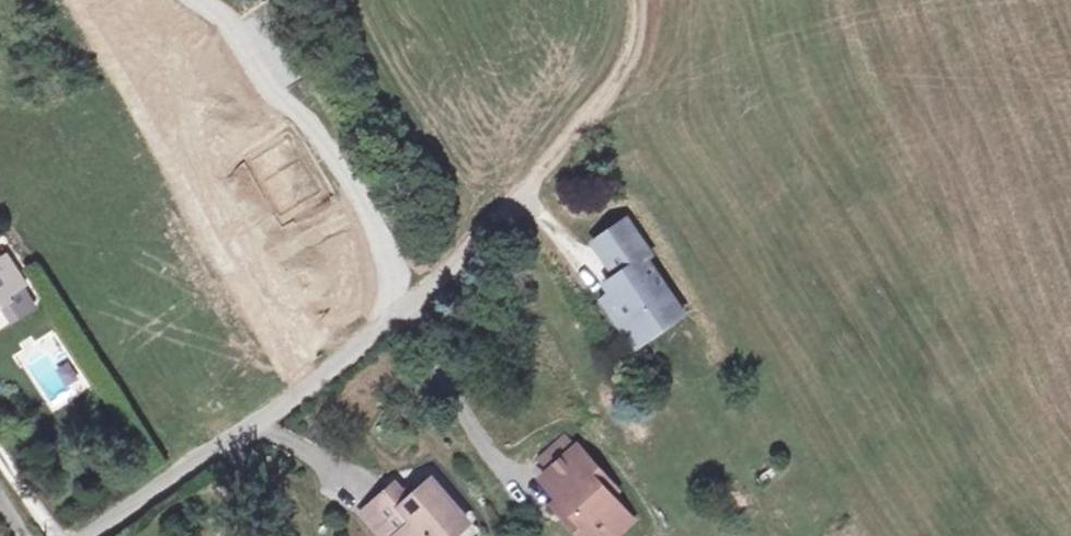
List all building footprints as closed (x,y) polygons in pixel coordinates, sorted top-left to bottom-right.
[(619,226),(585,248),(594,262),(628,240),(619,226)] [(628,240),(594,262),(609,284),(597,291),(603,299),(609,308),(606,324),(655,334),(675,321),(638,266),(643,262),(628,240)] [(12,281),(16,278),(2,258),(0,259),(0,289),(12,281)] [(12,281),(0,289),(0,294),(2,297),(0,298),(0,308),(6,316),(27,302),(12,281)] [(603,299),(594,305),(606,324),(609,308),(603,299)] [(655,334),(606,324),(626,353),(655,334)] [(530,464),(541,477),(570,452),(560,440),(530,464)] [(549,504),(554,500),(566,515),(556,524),(566,535),(590,535),(597,530),(600,535),(614,535),(621,531),(596,502),(585,489),(595,479),(570,452),(541,477),(533,483),(549,504)] [(392,487),(386,479),(361,497),(384,530),(379,534),(380,535),(435,535),(431,528),(448,516),(423,480),(408,490),(399,497),(392,487)] [(607,493),(595,479),(585,489),(596,502),(607,493)] [(402,480),(392,487),(399,497),(408,490),(402,480)] [(379,534),(384,530),(361,497),(348,507),(368,535),(377,535),(379,534)] [(544,509),(556,524),(566,515),(554,500),(549,504),(544,509)] [(448,516),(431,528),(435,535),(436,535),(453,523),(448,516)]
